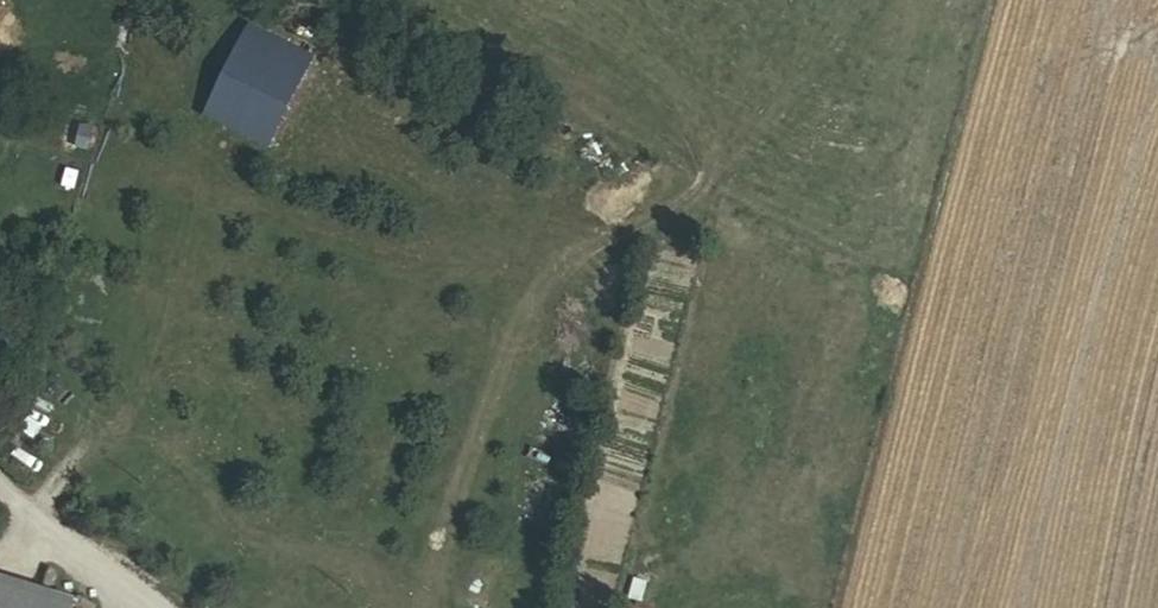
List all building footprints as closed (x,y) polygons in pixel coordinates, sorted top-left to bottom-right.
[(72,606),(0,584),(0,607),(71,607),(72,606)]
